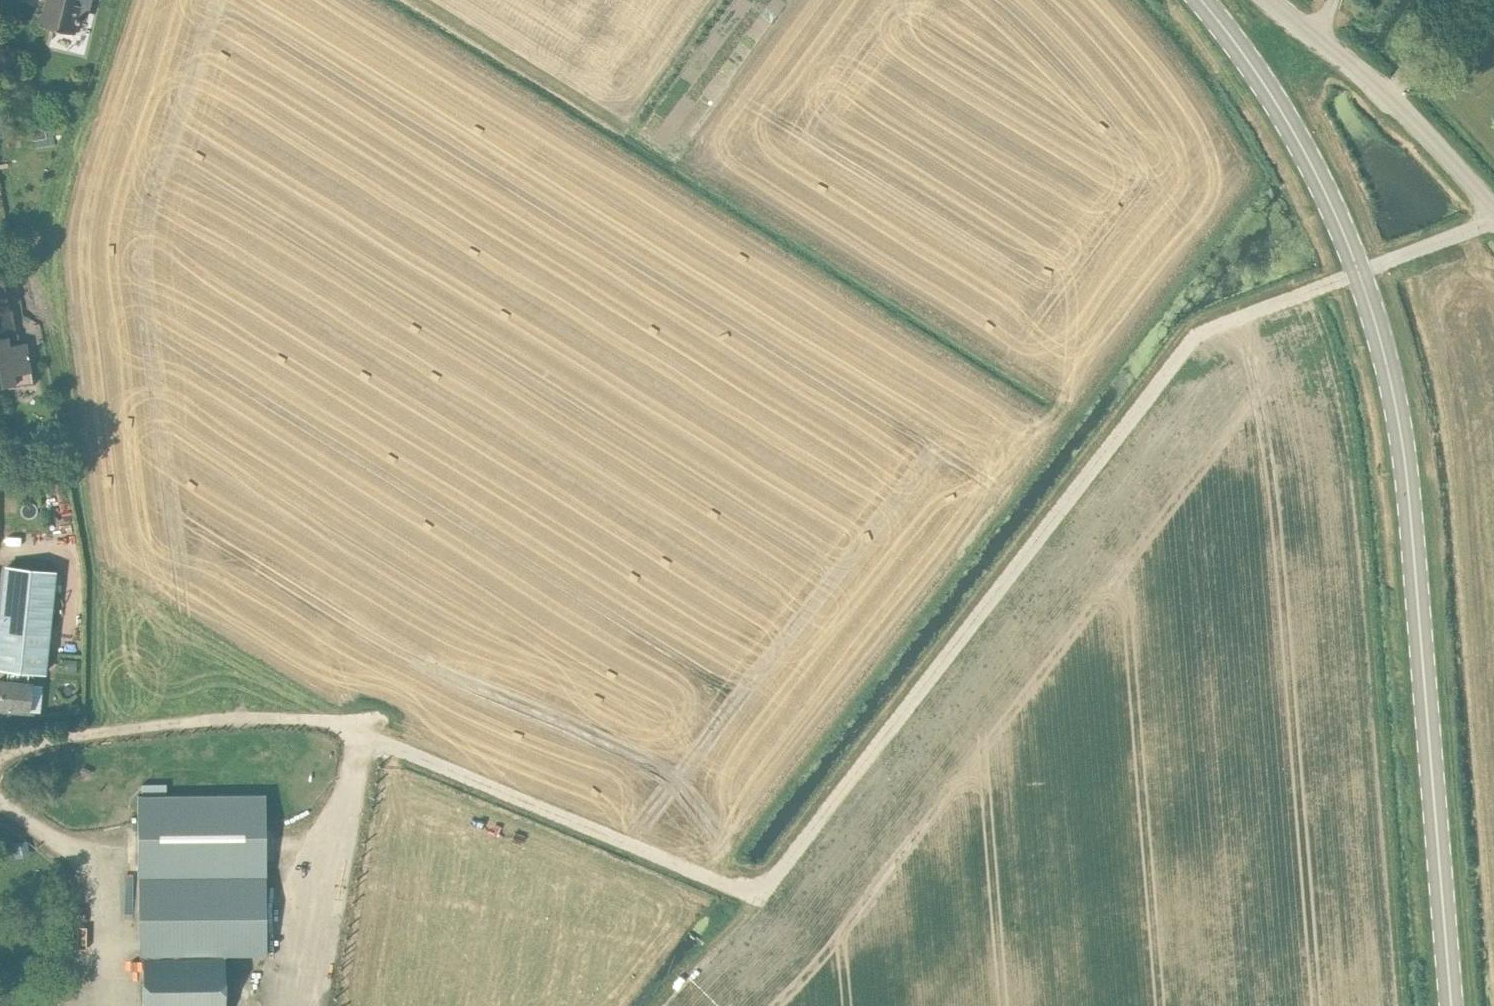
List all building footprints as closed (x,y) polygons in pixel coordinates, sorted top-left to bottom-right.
[(39,26),(75,34),(79,19),(81,11),(89,13),(92,0),(45,0),(39,26)] [(44,129),(32,131),(33,140),(46,138),(44,129)] [(8,299),(6,289),(19,287),(15,269),(12,252),(6,253),(0,254),(0,301),(8,299)] [(0,337),(0,376),(2,386),(12,384),(13,388),(32,385),(31,372),(32,372),(27,342),(30,341),(25,309),(0,313),(0,325),(2,337),(0,337)] [(7,668),(6,680),(0,680),(0,709),(30,712),(33,681),(28,681),(29,671),(43,672),(55,573),(7,567),(0,628),(0,667),(7,668)] [(166,783),(142,784),(142,792),(151,792),(167,792),(166,783)] [(137,792),(138,879),(139,959),(142,959),(143,1005),(224,1005),(225,965),(225,955),(267,955),(266,876),(265,790),(169,792),(167,792),(151,792),(142,792),(137,792)]
